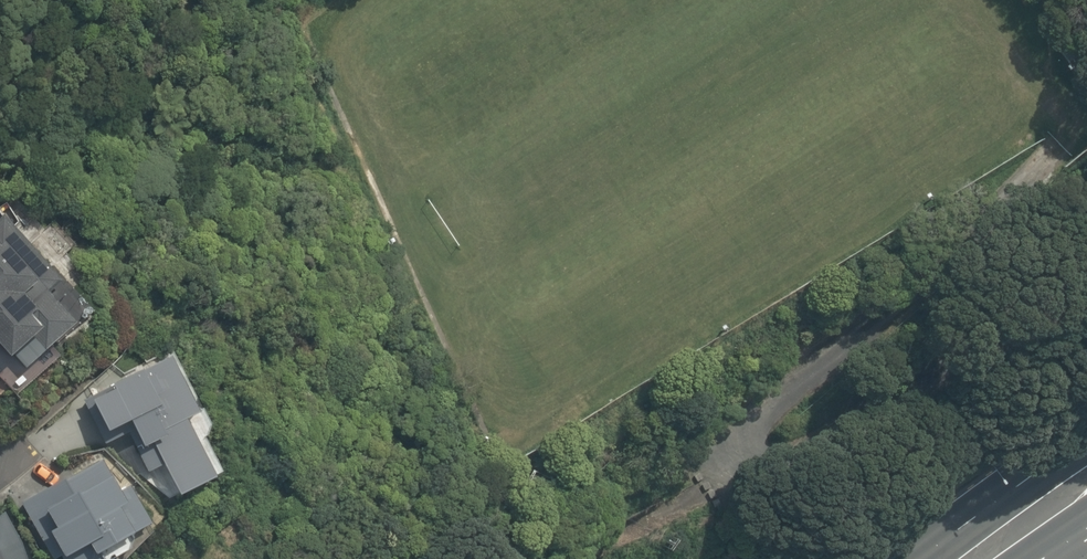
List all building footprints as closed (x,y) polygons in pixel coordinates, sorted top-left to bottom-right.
[(20,360),(41,341),(52,353),(84,322),(55,291),(67,280),(12,220),(0,231),(0,338),(20,360)] [(179,496),(221,475),(204,439),(208,426),(174,358),(83,404),(104,446),(127,435),(146,472),(147,473),(163,465),(179,496)] [(20,504),(51,558),(59,558),(60,558),(129,558),(152,533),(148,527),(152,524),(130,484),(120,490),(103,458),(20,504)] [(23,516),(0,529),(0,558),(46,558),(23,516)]
